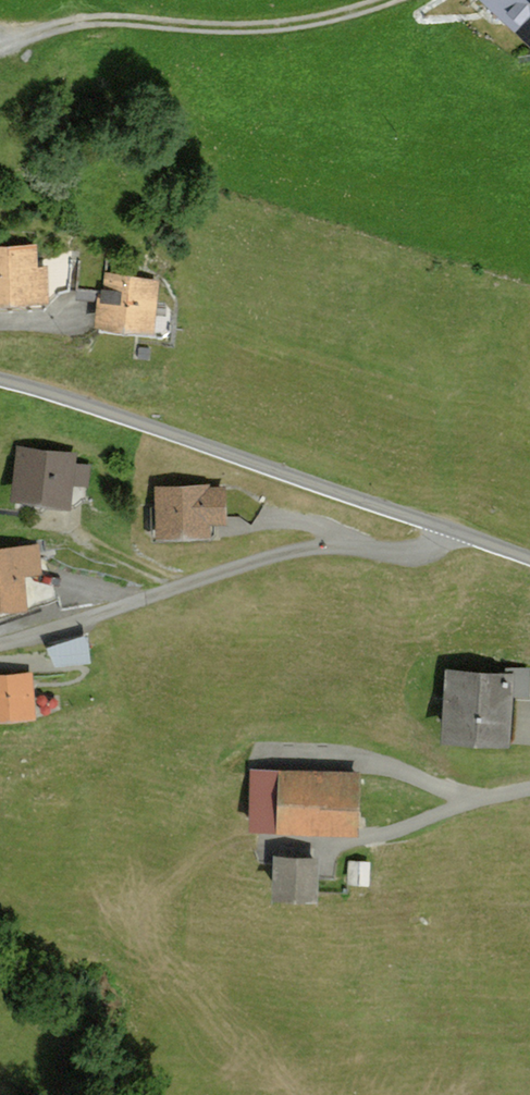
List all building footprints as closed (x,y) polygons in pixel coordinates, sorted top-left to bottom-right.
[(529,30),(529,0),(491,0),(529,30)] [(61,296),(58,241),(0,244),(0,299),(61,296)] [(169,277),(112,274),(109,325),(167,328),(169,277)] [(30,453),(25,499),(86,505),(91,459),(30,453)] [(168,481),(171,539),(226,536),(226,520),(247,519),(245,477),(168,481)] [(0,573),(0,614),(45,605),(37,566),(0,573)] [(90,630),(51,633),(53,654),(92,651),(90,630)] [(529,666),(456,666),(456,742),(529,741),(529,666)] [(0,677),(0,713),(1,721),(48,715),(42,671),(0,677)] [(378,768),(265,772),(268,834),(380,830),(378,768)] [(341,857),(290,857),(290,894),(341,894),(341,857)]
